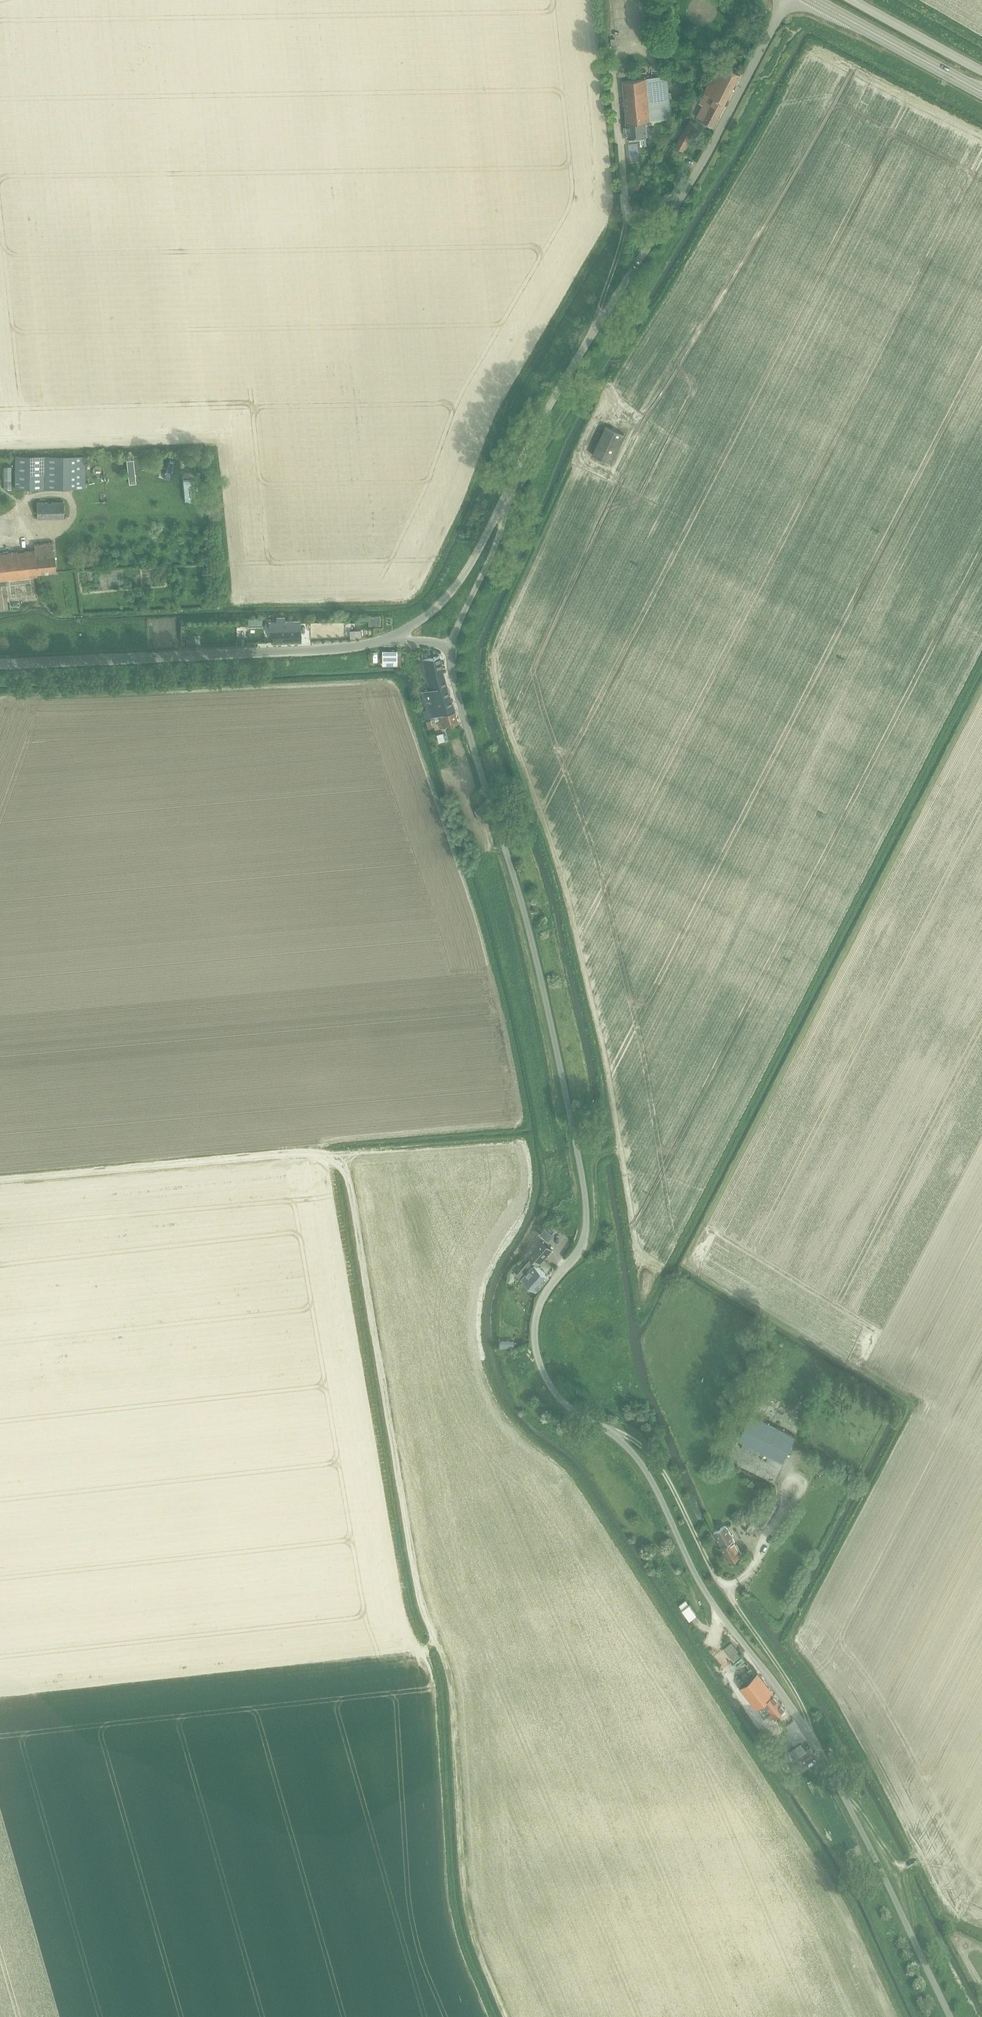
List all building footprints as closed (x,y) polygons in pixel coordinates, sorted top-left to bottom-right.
[(703,105),(697,117),(702,120),(702,121),(713,127),(740,74),(719,63),(705,93),(700,104),(703,105)] [(622,72),(625,107),(670,103),(667,76),(633,79),(633,71),(622,72)] [(697,74),(690,78),(693,82),(700,78),(697,74)] [(625,107),(628,138),(647,136),(645,121),(671,118),(670,103),(625,107)] [(687,109),(683,116),(687,118),(690,117),(691,113),(691,110),(687,109)] [(683,151),(698,125),(690,120),(675,147),(683,151)] [(638,177),(632,186),(638,190),(644,180),(638,177)] [(611,464),(624,434),(606,426),(593,455),(611,464)] [(84,488),(84,456),(24,456),(15,456),(15,488),(63,488),(68,488),(84,488)] [(170,481),(175,460),(169,458),(163,480),(170,481)] [(136,483),(133,459),(126,460),(129,483),(136,483)] [(183,482),(185,502),(194,502),(194,501),(196,501),(194,479),(183,480),(183,482)] [(37,519),(64,518),(64,502),(37,503),(37,513),(37,519)] [(56,571),(54,542),(34,544),(35,550),(0,554),(0,581),(37,576),(37,573),(56,571)] [(369,626),(381,626),(381,616),(369,616),(369,626)] [(301,640),(300,623),(300,621),(285,622),(285,617),(277,618),(277,622),(269,623),(269,631),(272,630),(273,642),(301,640)] [(350,631),(351,638),(361,638),(361,630),(350,631)] [(383,665),(397,665),(397,650),(383,650),(383,665)] [(435,716),(439,715),(455,711),(443,673),(440,656),(423,659),(426,676),(430,689),(424,691),(432,717),(433,719),(435,718),(435,716)] [(440,727),(447,726),(459,723),(455,711),(439,715),(440,720),(438,721),(440,727)] [(439,743),(446,741),(443,733),(437,735),(439,743)] [(478,820),(485,818),(482,808),(475,810),(478,820)] [(545,1228),(540,1234),(548,1241),(554,1236),(545,1228)] [(537,1263),(550,1249),(541,1241),(528,1255),(537,1263)] [(535,1264),(522,1278),(536,1291),(549,1276),(535,1264)] [(783,1461),(795,1436),(751,1414),(738,1439),(783,1461)] [(736,1525),(744,1521),(746,1520),(743,1516),(741,1517),(734,1520),(736,1525)] [(729,1562),(742,1555),(726,1526),(714,1532),(722,1546),(721,1547),(729,1562)] [(686,1600),(679,1605),(680,1606),(690,1619),(696,1614),(696,1613),(686,1600)] [(734,1661),(742,1655),(731,1642),(724,1648),(734,1661)] [(778,1714),(785,1708),(757,1673),(740,1686),(756,1708),(763,1702),(775,1717),(775,1716),(776,1719),(780,1716),(778,1714)] [(802,1742),(795,1747),(801,1755),(808,1750),(802,1742)] [(796,1759),(801,1755),(795,1747),(790,1751),(796,1759)]
